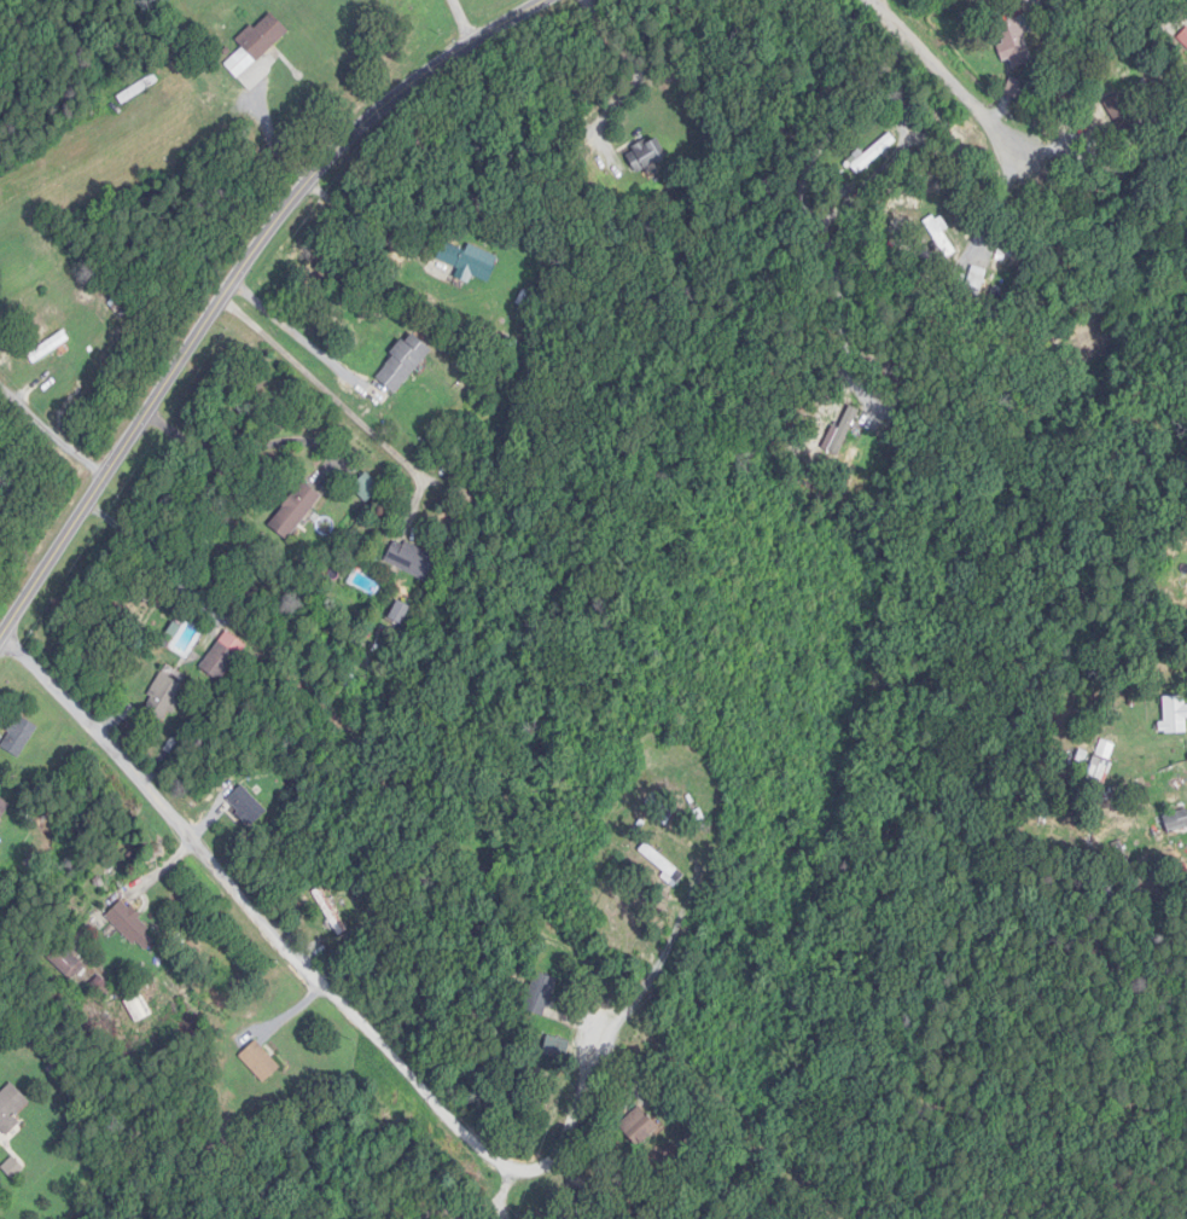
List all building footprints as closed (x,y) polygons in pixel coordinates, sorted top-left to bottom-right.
[(290,32),(271,12),(239,42),(245,48),(226,65),(240,80),(290,32)] [(1026,16),(1006,22),(1004,13),(996,16),(1004,45),(998,47),(1003,63),(1011,61),(1014,70),(1040,62),(1026,16)] [(1108,101),(1124,142),(1142,135),(1126,94),(1108,101)] [(896,141),(889,134),(853,168),(861,176),(896,141)] [(627,154),(638,175),(668,159),(656,138),(627,154)] [(927,224),(949,259),(963,250),(941,215),(927,224)] [(468,251),(445,243),(439,261),(459,268),(456,279),(470,283),(472,277),(491,283),(500,257),(469,246),(468,251)] [(965,292),(979,298),(990,273),(975,267),(965,292)] [(29,357),(35,366),(71,341),(64,331),(29,357)] [(375,375),(394,394),(434,354),(415,335),(375,375)] [(367,503),(383,489),(369,474),(353,488),(367,503)] [(323,498),(305,483),(269,526),(288,541),(323,498)] [(387,567),(430,578),(436,554),(394,542),(387,567)] [(248,647),(228,632),(201,667),(221,682),(248,647)] [(164,723),(185,684),(164,672),(142,710),(164,723)] [(1164,735),(1186,735),(1186,698),(1164,698),(1164,735)] [(40,728),(21,715),(0,746),(19,758),(40,728)] [(253,827),(268,812),(243,785),(228,800),(253,827)] [(0,797),(0,822),(10,803),(0,797)] [(656,818),(667,826),(678,811),(667,803),(656,818)] [(1169,836),(1186,829),(1186,810),(1163,818),(1169,836)] [(686,876),(648,844),(641,852),(679,884),(686,876)] [(145,954),(161,939),(123,901),(108,917),(145,954)] [(49,959),(70,978),(83,964),(62,945),(49,959)] [(524,1009),(546,1018),(560,981),(538,972),(524,1009)] [(153,1014),(142,993),(127,1002),(138,1022),(153,1014)] [(282,1066),(257,1040),(240,1057),(265,1083),(282,1066)] [(31,1102),(12,1083),(0,1095),(0,1135),(3,1132),(8,1136),(21,1123),(15,1117),(31,1102)] [(620,1125),(640,1148),(661,1129),(641,1107),(620,1125)] [(583,1217),(595,1209),(585,1195),(574,1203),(583,1217)]
